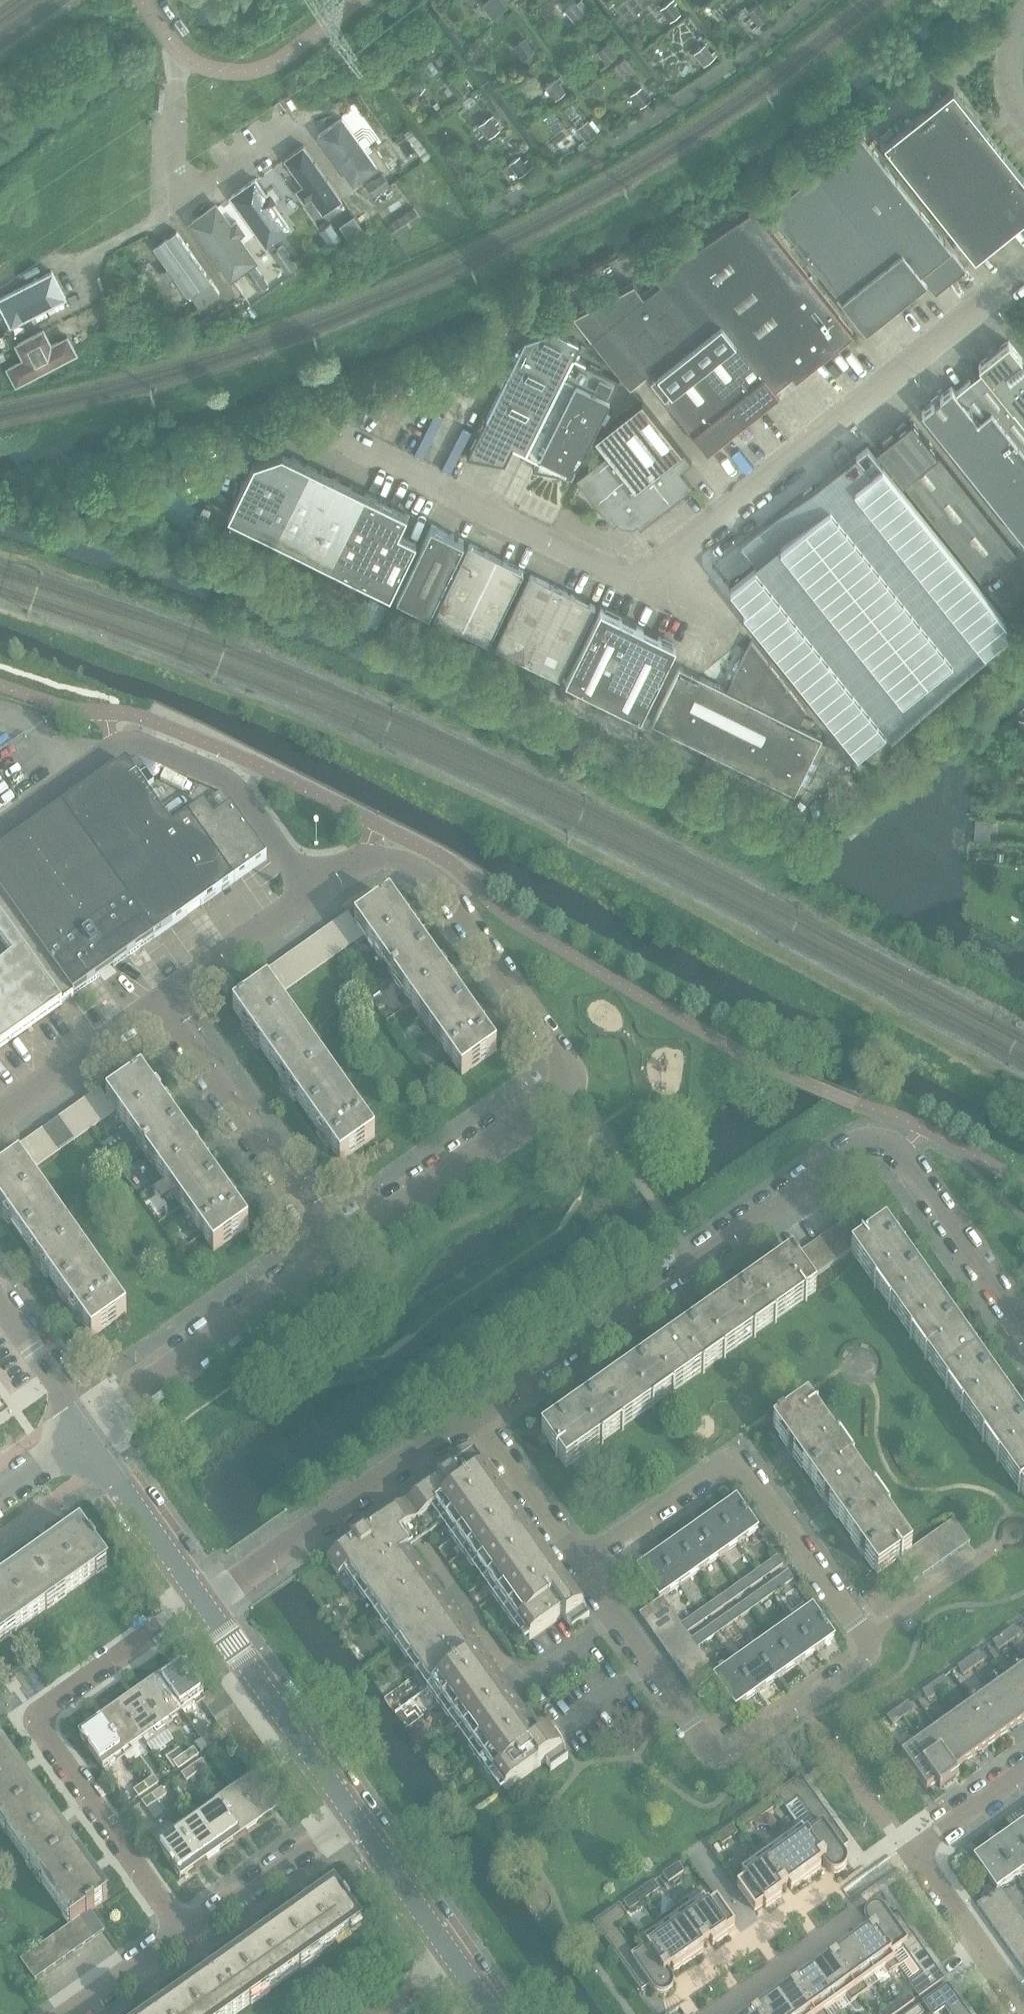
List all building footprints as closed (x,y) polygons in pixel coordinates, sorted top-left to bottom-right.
[(502,9),(495,0),(488,0),(482,5),(492,18),(502,9)] [(681,13),(671,0),(661,9),(671,21),(681,13)] [(575,2),(565,10),(575,23),(585,15),(575,2)] [(747,12),(758,25),(768,16),(758,4),(747,12)] [(417,45),(427,58),(437,50),(427,37),(417,45)] [(513,47),(523,60),(534,51),(524,39),(513,47)] [(596,51),(606,64),(617,56),(607,43),(596,51)] [(704,45),(694,53),(704,66),(714,57),(704,45)] [(448,85),(458,98),(468,91),(458,77),(448,85)] [(555,80),(545,88),(555,100),(565,93),(555,80)] [(630,94),(640,107),(650,99),(640,86),(630,94)] [(953,88),(884,142),(975,257),(1023,218),(1023,177),(953,88)] [(498,131),(488,118),(479,126),(489,138),(498,131)] [(373,166),(338,119),(315,137),(350,184),(373,166)] [(597,133),(587,120),(577,127),(587,140),(597,133)] [(412,125),(404,132),(424,161),(432,154),(412,125)] [(967,267),(952,248),(860,135),(769,208),(867,329),(928,280),(937,291),(939,289),(938,288),(947,281),(948,282),(950,280),(949,279),(958,272),(959,273),(967,267)] [(335,195),(300,148),(285,159),(321,206),(335,195)] [(518,156),(508,164),(519,177),(528,170),(518,156)] [(375,195),(390,184),(383,173),(368,184),(375,195)] [(287,229),(252,181),(229,198),(264,245),(287,229)] [(12,201),(8,211),(22,217),(26,207),(12,201)] [(251,259),(212,204),(189,220),(229,275),(251,259)] [(854,332),(845,320),(754,204),(654,273),(660,281),(661,280),(690,316),(704,334),(722,320),(736,338),(780,391),(781,391),(776,386),(794,371),(798,376),(854,332)] [(396,236),(421,218),(414,208),(389,225),(396,236)] [(331,223),(321,230),(332,246),(342,239),(331,223)] [(173,232),(148,249),(181,296),(206,279),(173,232)] [(287,273),(297,265),(283,245),(273,252),(287,273)] [(259,292),(269,285),(255,264),(245,271),(259,292)] [(8,327),(63,298),(49,272),(0,298),(0,312),(8,327)] [(200,307),(220,293),(211,280),(191,294),(200,307)] [(634,282),(574,314),(591,336),(631,386),(647,373),(650,377),(704,334),(690,316),(661,280),(660,281),(644,294),(634,282)] [(201,333),(209,328),(204,320),(196,325),(201,333)] [(700,366),(736,338),(722,320),(704,334),(650,377),(664,395),(700,366)] [(3,369),(13,387),(75,354),(71,348),(64,336),(48,344),(40,329),(11,345),(19,359),(3,369)] [(575,356),(581,343),(555,330),(525,340),(467,457),(505,464),(513,448),(525,454),(573,356),(575,356)] [(744,420),(780,391),(736,338),(700,366),(744,420)] [(1010,341),(980,365),(984,370),(970,381),(1023,447),(1023,359),(1010,341)] [(575,356),(573,356),(525,454),(538,460),(534,469),(571,476),(619,379),(575,356)] [(708,449),(744,420),(700,366),(664,395),(708,449)] [(970,381),(956,392),(952,387),(923,410),(1023,536),(1023,447),(970,381)] [(681,471),(692,462),(642,400),(596,437),(609,454),(577,479),(614,525),(618,522),(621,526),(634,527),(638,524),(641,528),(693,486),(681,471)] [(1018,550),(913,419),(877,447),(982,578),(1018,550)] [(846,474),(874,451),(868,444),(741,546),(755,563),(885,726),(984,647),(846,474)] [(874,451),(846,474),(984,647),(1012,625),(874,451)] [(290,455),(289,459),(277,453),(254,461),(228,514),(273,536),(308,464),(290,455)] [(325,477),(323,471),(308,464),(273,536),(332,565),(367,493),(333,476),(328,478),(325,477)] [(381,504),(382,500),(367,493),(332,565),(390,593),(416,539),(399,531),(407,513),(392,505),(390,509),(381,504)] [(830,503),(780,543),(902,696),(952,656),(830,503)] [(430,612),(465,541),(431,524),(396,596),(430,612)] [(489,642),(524,570),(471,544),(435,616),(489,642)] [(755,563),(730,583),(746,603),(743,606),(749,613),(857,748),(875,734),(885,726),(755,563)] [(595,605),(564,589),(531,573),(496,645),(530,662),(560,677),(595,605)] [(370,598),(360,619),(377,627),(387,606),(370,598)] [(601,608),(566,680),(641,716),(677,645),(601,608)] [(806,710),(752,641),(751,640),(727,689),(679,666),(652,722),(794,792),(822,736),(799,724),(806,710)] [(144,788),(152,782),(137,760),(128,766),(126,764),(80,797),(63,809),(155,939),(234,883),(266,861),(231,809),(214,821),(204,806),(172,829),(144,788)] [(63,809),(21,838),(88,932),(113,968),(155,939),(63,809)] [(0,853),(0,894),(47,960),(88,932),(21,838),(0,853)] [(47,960),(0,894),(0,1047),(73,996),(47,960)] [(425,951),(402,917),(390,900),(355,925),(363,937),(391,976),(425,951)] [(363,937),(355,925),(348,915),(338,922),(354,944),(363,937)] [(344,951),(354,944),(338,922),(329,929),(344,951)] [(335,958),(344,951),(329,929),(319,936),(335,958)] [(113,968),(88,932),(47,960),(73,996),(113,968)] [(325,965),(335,958),(319,936),(309,943),(325,965)] [(315,971),(325,965),(309,943),(300,949),(315,971)] [(306,978),(315,971),(300,949),(290,956),(306,978)] [(461,1001),(428,955),(425,951),(391,976),(427,1026),(461,1001)] [(296,985),(306,978),(290,956),(281,963),(296,985)] [(287,992),(296,985),(281,963),(271,970),(287,992)] [(277,999),(287,992),(271,970),(262,976),(268,986),(277,999)] [(304,1038),(277,999),(268,986),(233,1011),(269,1061),(304,1038)] [(496,1051),(477,1023),(461,1001),(427,1026),(462,1076),(496,1051)] [(304,1111),(340,1088),(304,1038),(269,1061),(304,1111)] [(179,1128),(154,1093),(142,1076),(107,1100),(116,1113),(126,1128),(134,1138),(144,1153),(179,1128)] [(340,1162),(375,1137),(340,1088),(304,1111),(340,1162)] [(116,1113),(107,1100),(100,1090),(89,1098),(105,1120),(116,1113)] [(95,1128),(105,1120),(89,1098),(79,1105),(80,1106),(95,1128)] [(95,1128),(80,1106),(79,1105),(69,1112),(80,1128),(85,1135),(95,1128)] [(85,1135),(80,1128),(69,1112),(58,1120),(74,1142),(85,1135)] [(60,1152),(74,1142),(58,1120),(44,1130),(60,1152)] [(126,1128),(103,1144),(111,1155),(134,1138),(126,1128)] [(217,1182),(191,1145),(179,1128),(144,1153),(181,1207),(217,1182)] [(50,1159),(60,1152),(44,1130),(34,1137),(50,1159)] [(40,1167),(50,1159),(34,1137),(24,1144),(40,1167)] [(40,1167),(24,1144),(13,1152),(20,1162),(28,1174),(40,1167)] [(28,1174),(20,1162),(0,1176),(0,1207),(23,1239),(57,1215),(28,1174)] [(248,1227),(229,1199),(217,1182),(181,1207),(213,1252),(248,1227)] [(95,1268),(80,1247),(57,1215),(23,1239),(60,1293),(95,1268)] [(856,1248),(866,1241),(849,1217),(839,1224),(856,1248)] [(850,1252),(856,1248),(839,1224),(830,1231),(847,1255),(850,1252)] [(886,1302),(922,1277),(886,1227),(866,1241),(856,1248),(850,1252),(886,1302)] [(838,1261),(847,1255),(830,1231),(821,1238),(838,1261)] [(828,1268),(838,1261),(821,1238),(812,1244),(828,1268)] [(819,1274),(828,1268),(812,1244),(802,1251),(819,1274)] [(809,1281),(819,1274),(802,1251),(793,1258),(809,1281)] [(815,1290),(809,1281),(793,1258),(792,1257),(742,1292),(765,1326),(815,1290)] [(92,1337),(127,1313),(95,1268),(60,1293),(92,1337)] [(922,1352),(957,1327),(922,1277),(886,1302),(922,1352)] [(716,1361),(765,1326),(742,1292),(692,1327),(716,1361)] [(666,1397),(716,1361),(692,1327),(642,1363),(666,1397)] [(957,1402),(992,1377),(957,1327),(922,1352),(957,1402)] [(616,1432),(666,1397),(642,1363),(592,1398),(616,1432)] [(1023,1429),(1023,1422),(992,1377),(957,1402),(993,1451),(1023,1429)] [(566,1468),(616,1432),(592,1398),(542,1433),(566,1468)] [(808,1475),(843,1451),(807,1401),(783,1419),(782,1418),(777,1422),(777,1423),(773,1426),(808,1475)] [(993,1451),(1023,1495),(1023,1429),(993,1451)] [(842,1524),(877,1500),(843,1451),(808,1475),(842,1524)] [(447,1523),(530,1640),(563,1617),(566,1622),(568,1621),(573,1628),(588,1617),(475,1456),(452,1472),(449,1468),(438,1475),(441,1480),(437,1483),(433,1479),(425,1485),(428,1489),(400,1510),(382,1522),(379,1517),(365,1527),(368,1532),(365,1534),(361,1530),(351,1537),(354,1542),(328,1560),(340,1577),(350,1570),(506,1791),(547,1762),(551,1769),(567,1758),(551,1735),(544,1739),(410,1550),(422,1541),(447,1523)] [(736,1547),(759,1531),(737,1500),(714,1516),(736,1547)] [(897,1561),(907,1554),(913,1550),(877,1500),(842,1524),(878,1574),(897,1561)] [(717,1560),(736,1547),(714,1516),(695,1529),(717,1560)] [(959,1550),(969,1543),(953,1521),(944,1528),(959,1550)] [(950,1557),(959,1550),(944,1528),(934,1534),(950,1557)] [(698,1574),(717,1560),(695,1529),(676,1543),(698,1574)] [(91,1543),(90,1544),(81,1531),(30,1566),(56,1603),(107,1568),(96,1551),(97,1551),(91,1543)] [(941,1563),(950,1557),(934,1534),(925,1541),(941,1563)] [(932,1570),(941,1563),(925,1541),(916,1548),(932,1570)] [(676,1589),(698,1574),(676,1543),(654,1558),(676,1589)] [(923,1576),(932,1570),(916,1548),(913,1550),(907,1554),(923,1576)] [(913,1583),(923,1576),(907,1554),(897,1561),(913,1583)] [(662,1598),(676,1589),(654,1558),(637,1570),(659,1601),(662,1598)] [(761,1582),(784,1566),(778,1558),(755,1574),(761,1582)] [(56,1603),(30,1566),(0,1588),(0,1630),(6,1639),(56,1603)] [(772,1597),(794,1581),(789,1573),(766,1589),(772,1597)] [(742,1596),(761,1582),(755,1574),(736,1588),(742,1596)] [(723,1609),(742,1596),(736,1588),(717,1601),(723,1609)] [(752,1611),(772,1597),(766,1589),(746,1603),(752,1611)] [(647,1624),(669,1608),(662,1598),(659,1601),(640,1615),(647,1624)] [(702,1624),(723,1609),(717,1601),(696,1616),(702,1624)] [(734,1624),(752,1611),(746,1603),(728,1616),(734,1624)] [(654,1634),(676,1618),(669,1608),(647,1624),(654,1634)] [(812,1654),(835,1638),(813,1608),(791,1624),(812,1654)] [(688,1634),(702,1624),(696,1616),(682,1626),(683,1627),(688,1634)] [(713,1639),(734,1624),(728,1616),(707,1631),(713,1639)] [(683,1627),(682,1626),(676,1618),(654,1634),(661,1643),(683,1627)] [(792,1668),(812,1654),(791,1624),(771,1638),(792,1668)] [(690,1637),(688,1634),(683,1627),(661,1643),(667,1653),(690,1637)] [(1008,1644),(1020,1635),(1014,1627),(1002,1635),(1008,1644)] [(699,1649),(713,1639),(707,1631),(692,1641),(697,1647),(699,1649)] [(999,1650),(1008,1644),(1002,1635),(993,1642),(999,1650)] [(697,1647),(692,1641),(690,1637),(667,1653),(674,1663),(697,1647)] [(774,1681),(792,1668),(771,1638),(753,1651),(774,1681)] [(704,1656),(699,1649),(697,1647),(674,1663),(681,1672),(704,1656)] [(753,1696),(774,1681),(753,1651),(732,1666),(753,1696)] [(973,1669),(985,1660),(979,1652),(967,1660),(973,1669)] [(688,1682),(710,1666),(704,1656),(681,1672),(688,1682)] [(963,1675),(973,1669),(967,1660),(957,1667),(963,1675)] [(204,1700),(203,1698),(180,1667),(179,1665),(159,1679),(183,1714),(201,1701),(204,1700)] [(711,1680),(714,1678),(717,1676),(710,1666),(688,1682),(694,1692),(711,1680)] [(735,1709),(753,1696),(732,1666),(717,1676),(714,1678),(735,1709)] [(1023,1667),(1007,1679),(1023,1703),(1023,1667)] [(938,1694),(949,1685),(943,1677),(932,1685),(938,1694)] [(163,1728),(183,1714),(159,1679),(139,1693),(163,1728)] [(1023,1721),(1023,1703),(1007,1679),(989,1692),(1013,1725),(1022,1719),(1023,1721)] [(928,1701),(938,1694),(932,1685),(922,1692),(928,1701)] [(208,1710),(227,1696),(220,1686),(203,1698),(204,1700),(201,1701),(208,1710)] [(1006,1730),(1013,1725),(989,1692),(972,1704),(997,1740),(1008,1732),(1006,1730)] [(139,1693),(119,1707),(143,1742),(147,1746),(149,1745),(155,1753),(170,1743),(163,1735),(167,1733),(163,1728),(139,1693)] [(214,1720),(234,1706),(227,1696),(208,1710),(214,1720)] [(904,1718),(914,1710),(908,1702),(898,1709),(904,1718)] [(988,1746),(997,1740),(972,1704),(954,1717),(977,1751),(986,1744),(988,1746)] [(221,1729),(240,1716),(234,1706),(214,1720),(221,1729)] [(123,1755),(143,1742),(119,1707),(99,1722),(123,1755)] [(893,1726),(904,1718),(898,1709),(887,1717),(893,1726)] [(228,1739),(247,1725),(240,1716),(221,1729),(223,1732),(216,1737),(220,1743),(227,1738),(228,1739)] [(971,1755),(977,1751),(954,1717),(937,1728),(939,1730),(963,1764),(973,1757),(971,1755)] [(103,1770),(123,1755),(99,1722),(79,1736),(86,1745),(84,1746),(85,1746),(88,1750),(89,1749),(103,1770)] [(235,1748),(254,1735),(247,1725),(228,1739),(235,1748)] [(963,1764),(939,1730),(937,1728),(920,1741),(921,1743),(949,1782),(958,1776),(954,1770),(963,1764)] [(241,1758),(261,1744),(254,1735),(235,1748),(241,1758)] [(949,1782),(921,1743),(920,1741),(901,1754),(927,1790),(936,1783),(940,1789),(949,1782)] [(248,1768),(268,1754),(261,1744),(241,1758),(248,1768)] [(187,1762),(198,1755),(193,1748),(183,1755),(187,1762)] [(3,1754),(1,1750),(0,1750),(0,1823),(1,1825),(36,1800),(22,1779),(26,1776),(21,1769),(17,1772),(3,1754)] [(258,1776),(275,1764),(268,1754),(248,1768),(254,1776),(257,1775),(258,1776)] [(177,1769),(187,1762),(183,1755),(172,1762),(177,1769)] [(196,1773),(206,1766),(201,1760),(191,1767),(196,1773)] [(185,1781),(196,1773),(191,1767),(181,1775),(185,1781)] [(280,1808),(258,1776),(257,1775),(254,1776),(236,1789),(260,1823),(261,1825),(281,1811),(280,1809),(280,1808)] [(148,1790),(157,1783),(152,1777),(143,1783),(148,1790)] [(801,1778),(776,1796),(786,1810),(787,1809),(797,1824),(806,1837),(824,1863),(823,1863),(828,1870),(829,1871),(830,1872),(831,1872),(832,1873),(836,1874),(840,1873),(843,1871),(846,1868),(847,1865),(847,1861),(847,1860),(847,1859),(847,1858),(846,1857),(841,1850),(849,1845),(801,1778)] [(138,1797),(148,1790),(143,1783),(133,1791),(138,1797)] [(156,1801),(165,1795),(161,1789),(152,1795),(156,1801)] [(261,1825),(260,1823),(236,1789),(217,1803),(240,1836),(242,1838),(261,1825)] [(146,1809),(156,1801),(152,1795),(141,1802),(146,1809)] [(762,1817),(776,1807),(771,1799),(756,1810),(762,1817)] [(51,1821),(37,1801),(36,1800),(1,1825),(37,1875),(72,1851),(56,1828),(60,1824),(55,1818),(51,1821)] [(242,1838),(240,1836),(217,1803),(197,1817),(221,1851),(222,1852),(242,1838)] [(155,1805),(147,1811),(156,1824),(164,1818),(155,1805)] [(747,1828),(762,1817),(756,1810),(742,1820),(747,1828)] [(222,1852),(221,1851),(197,1817),(177,1831),(201,1865),(202,1866),(222,1852)] [(1012,1831),(1023,1848),(1023,1823),(1012,1831)] [(793,1837),(782,1845),(806,1880),(820,1870),(821,1869),(819,1866),(823,1863),(824,1863),(806,1837),(797,1824),(797,1825),(788,1830),(793,1837)] [(722,1845),(737,1835),(732,1827),(717,1837),(722,1845)] [(202,1866),(201,1865),(177,1831),(157,1845),(171,1865),(170,1866),(172,1870),(180,1882),(202,1866)] [(1023,1872),(1023,1848),(1012,1831),(992,1846),(1015,1878),(1023,1872)] [(792,1890),(806,1880),(782,1845),(770,1853),(766,1847),(757,1852),(766,1865),(767,1866),(765,1867),(769,1873),(773,1870),(777,1876),(775,1877),(784,1890),(789,1887),(792,1890)] [(997,1891),(1000,1889),(1015,1878),(992,1846),(974,1859),(997,1891)] [(87,1872),(80,1862),(72,1851),(37,1875),(73,1926),(75,1924),(85,1917),(91,1912),(92,1913),(96,1911),(101,1908),(100,1906),(108,1901),(92,1878),(96,1875),(91,1868),(87,1872)] [(767,1866),(766,1865),(757,1852),(749,1858),(754,1865),(742,1873),(746,1879),(737,1886),(755,1911),(764,1905),(766,1908),(782,1897),(780,1894),(784,1890),(775,1877),(777,1876),(773,1870),(769,1873),(765,1867),(767,1866)] [(684,1872),(679,1865),(678,1865),(663,1875),(669,1883),(684,1872)] [(644,1900),(659,1890),(653,1882),(639,1893),(644,1900)] [(1000,1889),(997,1891),(977,1905),(986,1917),(1008,1901),(1000,1889)] [(345,1903),(344,1903),(335,1890),(319,1901),(317,1898),(309,1903),(311,1907),(291,1921),(317,1958),(361,1928),(350,1912),(351,1911),(345,1903)] [(629,1911),(644,1900),(639,1893),(624,1903),(629,1911)] [(726,1932),(735,1926),(717,1900),(708,1906),(704,1900),(692,1909),(687,1902),(679,1908),(686,1918),(688,1921),(690,1920),(694,1926),(691,1928),(695,1934),(696,1933),(706,1946),(711,1943),(713,1946),(728,1935),(726,1932)] [(995,1929),(1017,1913),(1008,1901),(986,1917),(995,1929)] [(619,1907),(594,1924),(595,1925),(642,1992),(649,1986),(653,1993),(654,1993),(657,1996),(661,1997),(665,1996),(669,1994),(672,1991),(673,1987),(673,1986),(673,1985),(673,1984),(673,1982),(672,1981),(672,1980),(667,1973),(667,1974),(649,1948),(648,1949),(636,1957),(617,1929),(628,1921),(629,1921),(619,1907)] [(688,1921),(686,1918),(679,1908),(671,1914),(675,1920),(664,1928),(666,1932),(689,1963),(703,1953),(701,1950),(706,1946),(696,1933),(695,1934),(691,1928),(694,1926),(690,1920),(688,1921)] [(866,1915),(865,1919),(865,1920),(865,1921),(865,1922),(865,1923),(866,1924),(866,1925),(871,1932),(872,1931),(874,1934),(890,1957),(890,1956),(899,1969),(909,1984),(919,1998),(944,1981),(897,1914),(889,1919),(884,1913),(884,1912),(883,1912),(883,1911),(880,1909),(876,1909),(872,1909),(868,1912),(866,1915)] [(98,1935),(108,1928),(96,1911),(92,1913),(91,1912),(85,1917),(98,1935)] [(1023,1927),(1023,1923),(1017,1913),(995,1929),(1003,1941),(1023,1927)] [(88,1942),(98,1935),(85,1917),(75,1924),(88,1942)] [(268,1993),(317,1958),(291,1921),(269,1936),(267,1933),(260,1938),(259,1939),(262,1942),(241,1957),(268,1993)] [(639,1936),(648,1949),(649,1948),(667,1974),(667,1973),(671,1970),(674,1974),(674,1973),(689,1963),(666,1932),(664,1928),(659,1922),(648,1930),(639,1936)] [(78,1949),(88,1942),(75,1924),(73,1926),(65,1931),(78,1949)] [(1023,1941),(1023,1927),(1003,1941),(1010,1951),(1023,1941)] [(68,1956),(78,1949),(65,1931),(55,1938),(68,1956)] [(890,1957),(874,1934),(872,1931),(871,1932),(867,1935),(864,1931),(850,1942),(854,1948),(874,1977),(886,1969),(891,1975),(899,1969),(890,1956),(890,1957)] [(58,1963),(68,1956),(55,1938),(45,1945),(58,1963)] [(1023,1955),(1023,1941),(1010,1951),(1017,1960),(1023,1955)] [(874,1977),(854,1948),(850,1942),(835,1952),(837,1956),(832,1959),(842,1972),(843,1971),(848,1977),(844,1979),(848,1985),(850,1984),(859,1997),(868,1991),(863,1985),(874,1977)] [(48,1970),(58,1963),(45,1945),(35,1952),(48,1970)] [(39,1977),(48,1970),(35,1952),(25,1959),(39,1977)] [(268,1993),(241,1957),(220,1971),(218,1968),(211,1973),(210,1973),(212,1977),(191,1992),(207,2013),(238,2013),(268,1993)] [(825,1959),(811,1969),(840,2011),(859,1997),(850,1984),(848,1985),(844,1979),(848,1977),(843,1971),(842,1972),(832,1959),(827,1962),(825,1959)] [(795,1980),(798,1983),(794,1986),(803,2000),(801,2001),(805,2007),(809,2004),(813,2010),(811,2011),(813,2013),(836,2013),(840,2011),(811,1969),(795,1980)] [(803,2000),(794,1986),(788,1990),(786,1987),(771,1997),(783,2013),(813,2013),(811,2011),(813,2010),(809,2004),(805,2007),(801,2001),(803,2000)] [(948,1986),(923,2004),(930,2013),(938,2013),(945,2009),(948,2013),(968,2013),(948,1986)] [(191,1992),(170,2007),(168,2003),(161,2008),(160,2009),(162,2012),(160,2013),(207,2013),(191,1992)] [(899,2012),(914,2002),(909,1994),(894,2005),(899,2012)] [(771,1997),(756,2008),(759,2011),(755,2013),(783,2013),(771,1997)] [(899,2012),(894,2005),(881,2013),(897,2013),(899,2012)]
